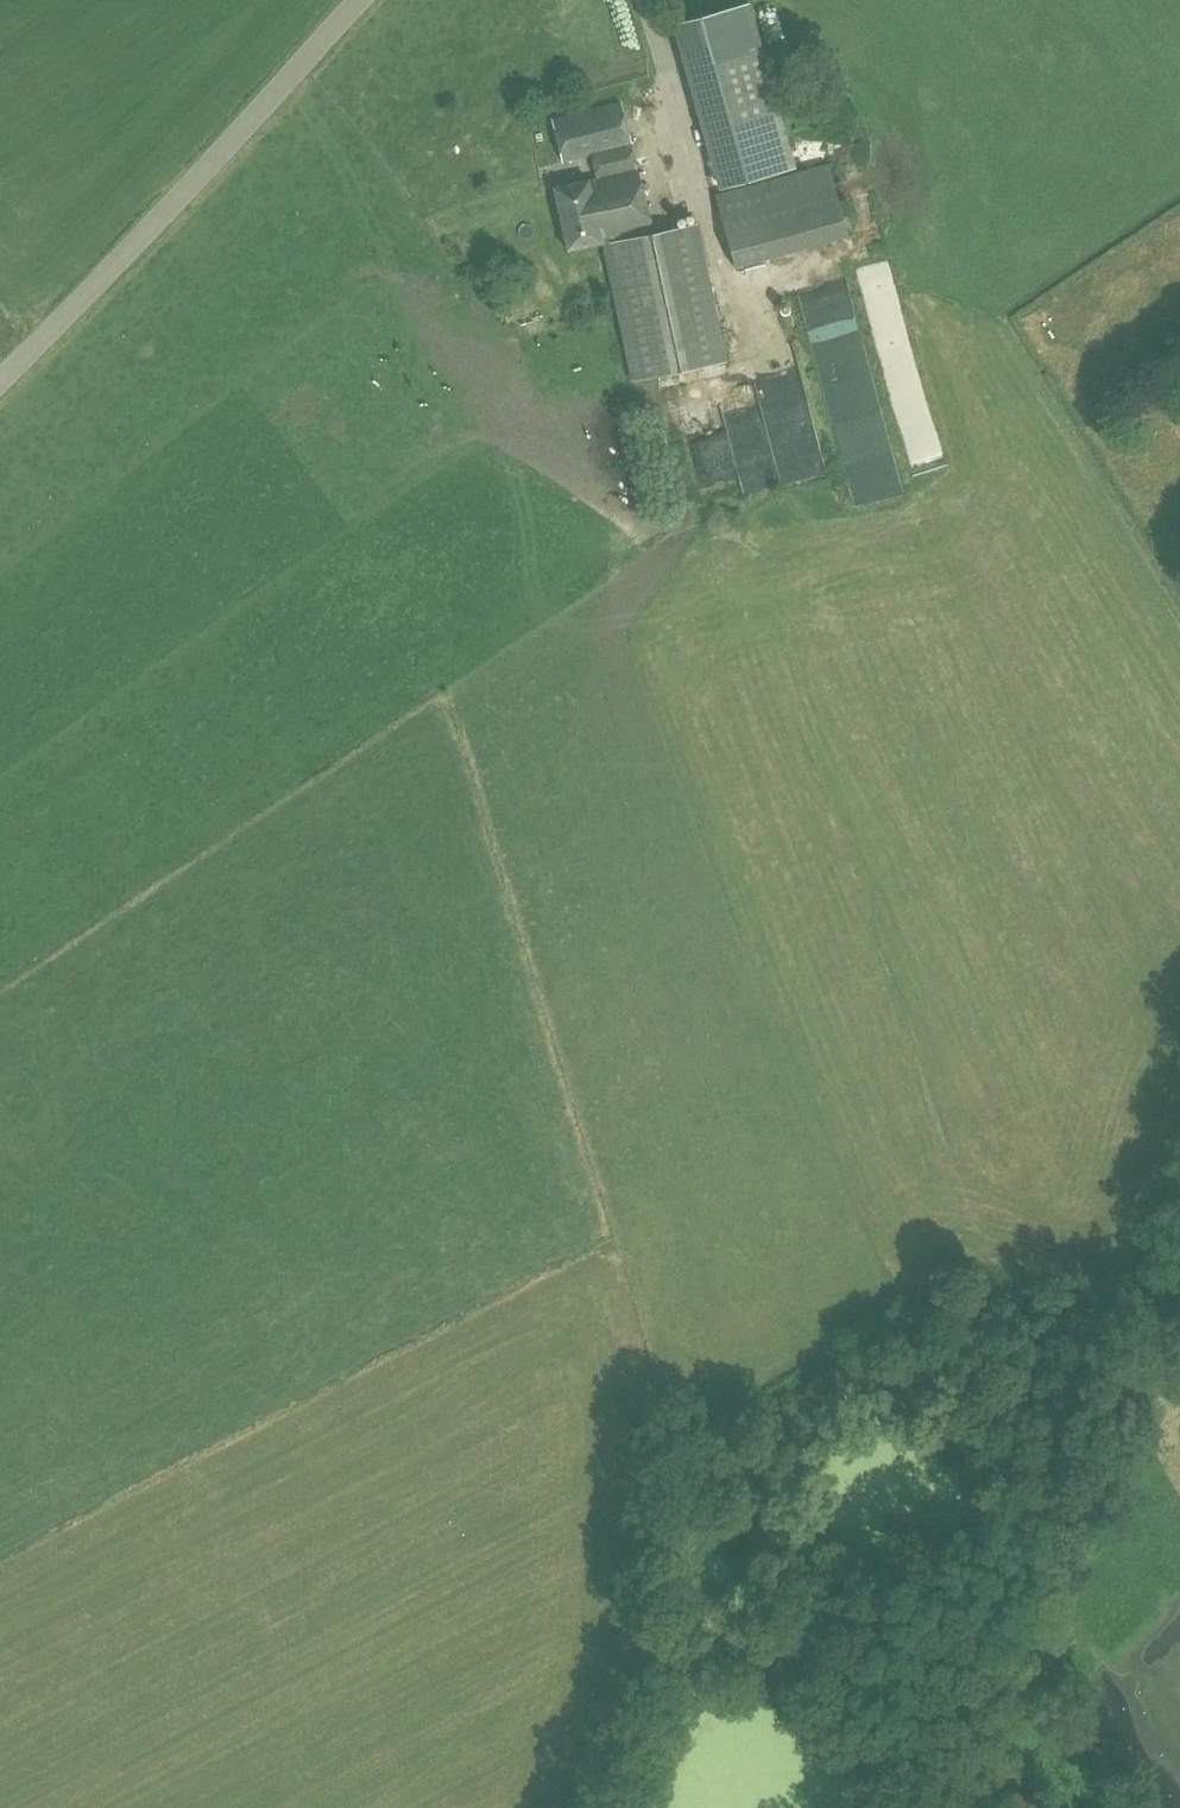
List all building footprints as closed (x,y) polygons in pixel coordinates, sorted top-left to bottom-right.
[(679,21),(727,186),(795,166),(748,2),(679,21)] [(628,357),(634,383),(730,360),(723,333),(696,225),(653,233),(620,100),(552,118),(563,162),(591,155),(596,176),(552,187),(568,250),(599,243),(628,357)] [(715,194),(736,267),(849,235),(828,162),(715,194)] [(730,367),(711,370),(713,384),(732,382),(730,367)] [(750,485),(830,467),(810,378),(768,388),(781,447),(744,456),(750,485)] [(778,447),(774,428),(738,434),(741,453),(778,447)]
